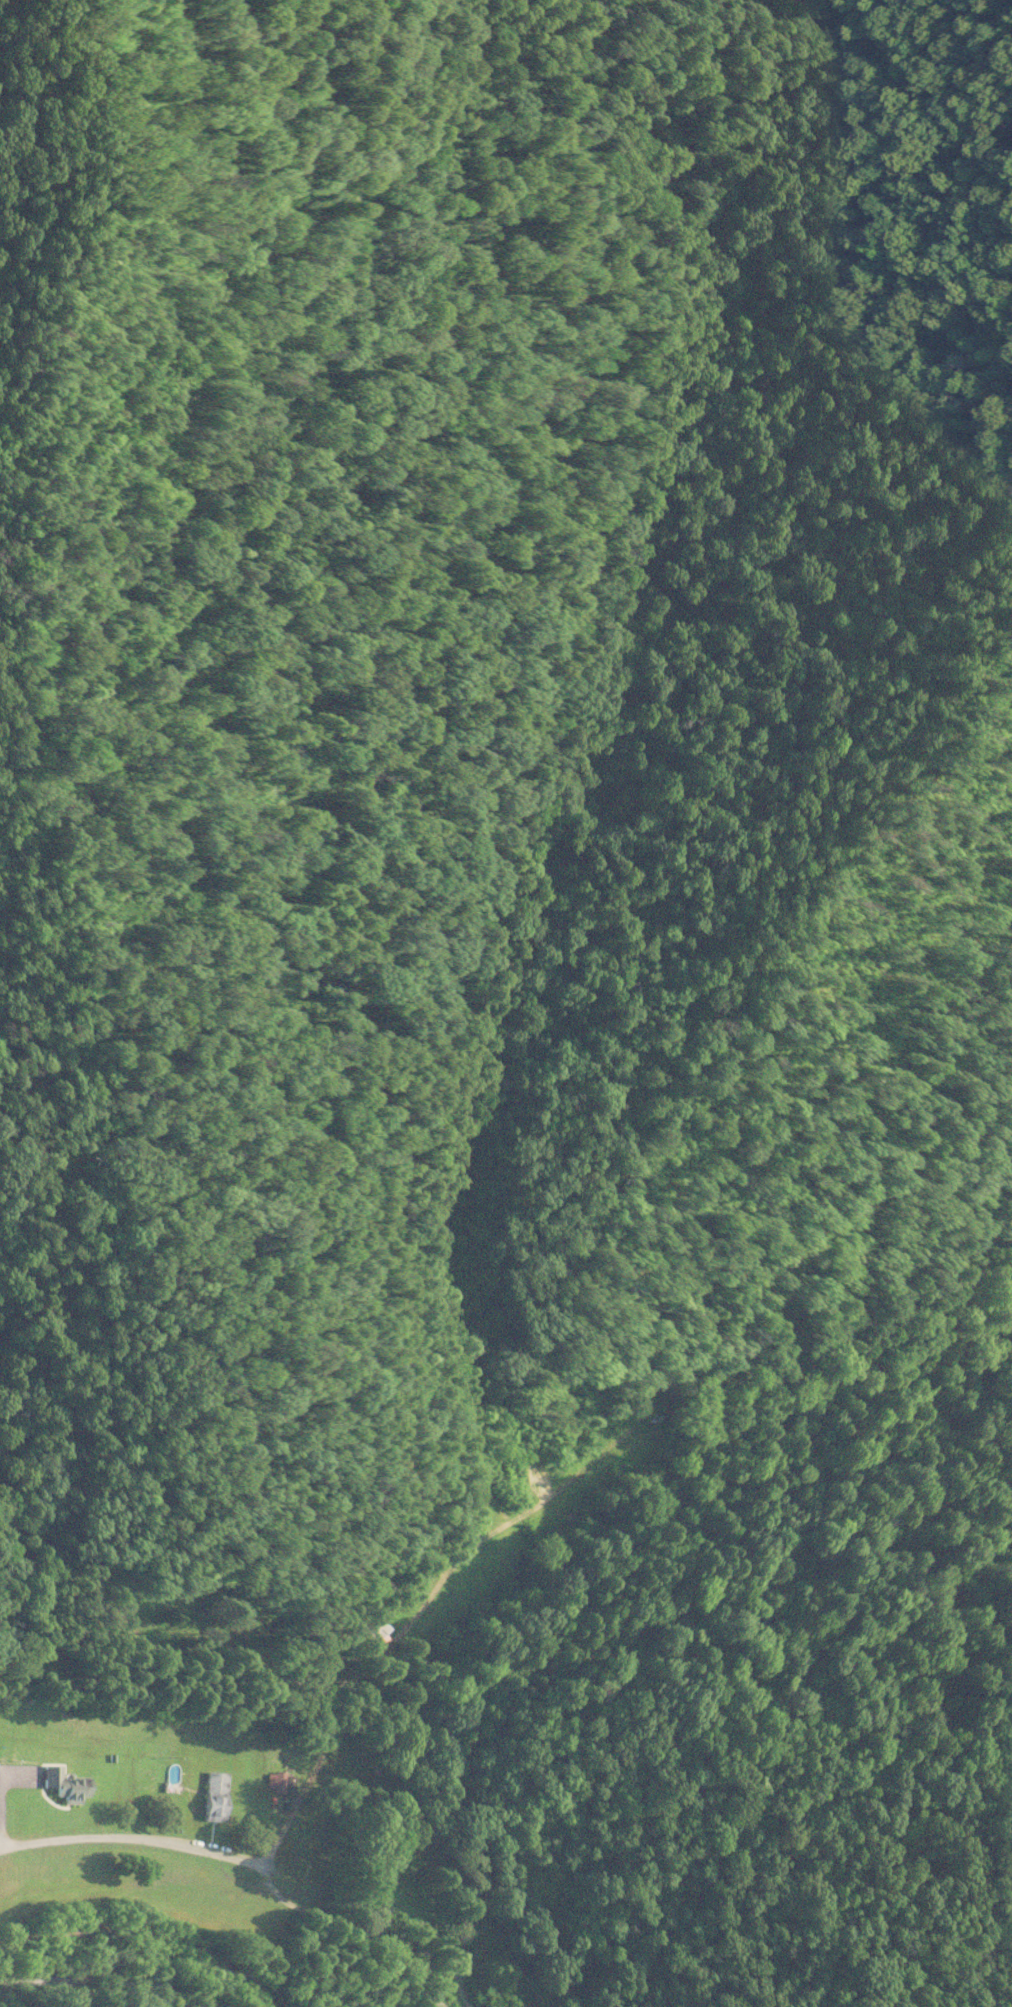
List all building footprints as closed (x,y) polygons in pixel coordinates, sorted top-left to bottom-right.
[(79,1804),(79,1797),(88,1797),(88,1777),(61,1778),(61,1765),(42,1765),(43,1789),(53,1789),(53,1797),(62,1797),(62,1805),(79,1804)] [(224,1822),(226,1773),(205,1772),(203,1821),(224,1822)] [(267,1791),(288,1791),(288,1774),(267,1774),(267,1791)]
